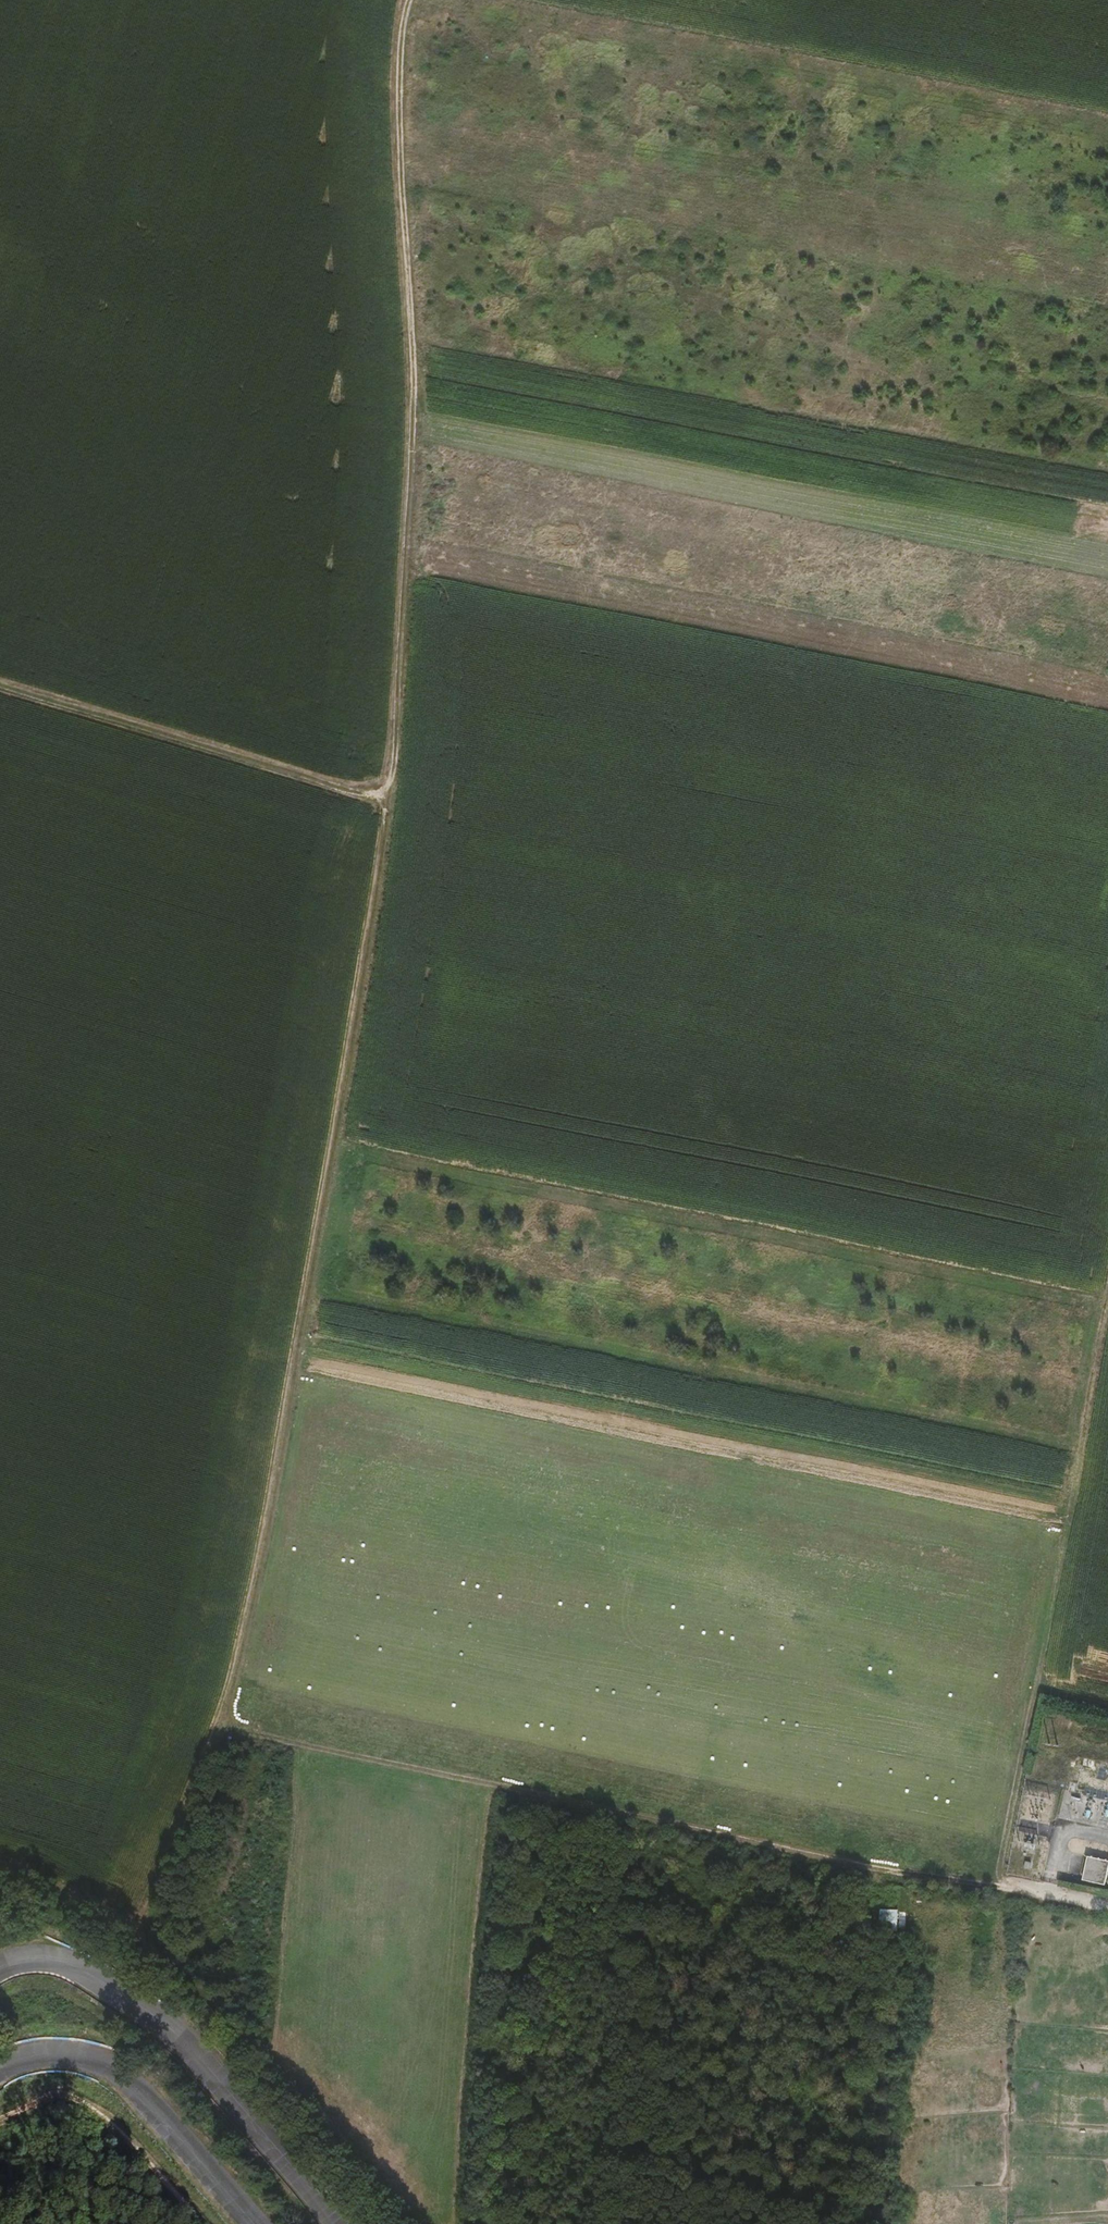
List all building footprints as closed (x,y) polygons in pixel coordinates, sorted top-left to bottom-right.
[(1086,1881),(1106,1885),(1107,1874),(1107,1861),(1091,1856),(1086,1881)] [(898,1931),(898,1908),(879,1908),(879,1931),(898,1931)]
